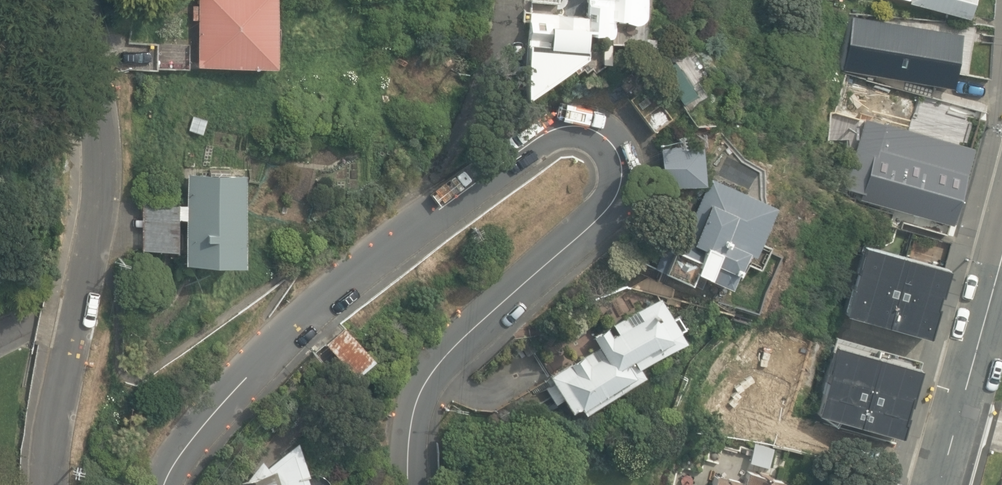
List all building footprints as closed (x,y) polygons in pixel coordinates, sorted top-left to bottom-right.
[(276,67),(277,0),(200,0),(199,66),(276,67)] [(560,74),(562,48),(584,50),(585,34),(609,36),(611,20),(632,21),(634,5),(642,6),(642,0),(585,0),(584,17),(532,12),(527,71),(560,74)] [(968,16),(973,0),(911,0),(968,16)] [(934,83),(942,40),(890,31),(890,28),(853,22),(848,49),(871,53),(869,62),(884,64),(882,74),(934,83)] [(989,48),(993,29),(963,24),(959,43),(989,48)] [(156,66),(189,66),(189,45),(156,45),(156,66)] [(628,98),(653,131),(672,117),(647,84),(628,98)] [(930,104),(946,108),(949,95),(932,91),(930,104)] [(909,123),(949,135),(955,115),(915,103),(909,123)] [(189,130),(203,134),(208,120),(194,115),(189,130)] [(863,193),(862,199),(918,215),(916,223),(929,227),(931,220),(949,225),(970,148),(888,126),(887,131),(861,124),(844,188),(863,193)] [(661,146),(663,185),(702,183),(700,144),(661,146)] [(184,263),(242,264),(243,174),(186,173),(185,204),(141,203),(140,250),(177,250),(177,219),(185,219),(184,263)] [(694,269),(728,285),(744,250),(752,254),(774,207),(710,177),(677,248),(664,242),(653,267),(688,283),(694,269)] [(925,337),(945,268),(860,244),(841,313),(925,337)] [(603,347),(548,377),(566,410),(569,409),(572,415),(582,410),(584,413),(641,382),(635,370),(685,343),(680,333),(685,330),(666,297),(629,317),(628,315),(613,323),(616,329),(612,331),(609,324),(595,332),(603,347)] [(326,343),(353,374),(372,357),(345,326),(326,343)] [(895,436),(913,375),(830,350),(812,411),(895,436)] [(297,442),(266,467),(262,461),(248,478),(238,481),(239,484),(328,484),(326,479),(322,475),(317,472),(313,472),(308,473),(297,442)] [(780,482),(781,479),(745,470),(742,481),(712,473),(709,484),(782,484),(780,482)]
